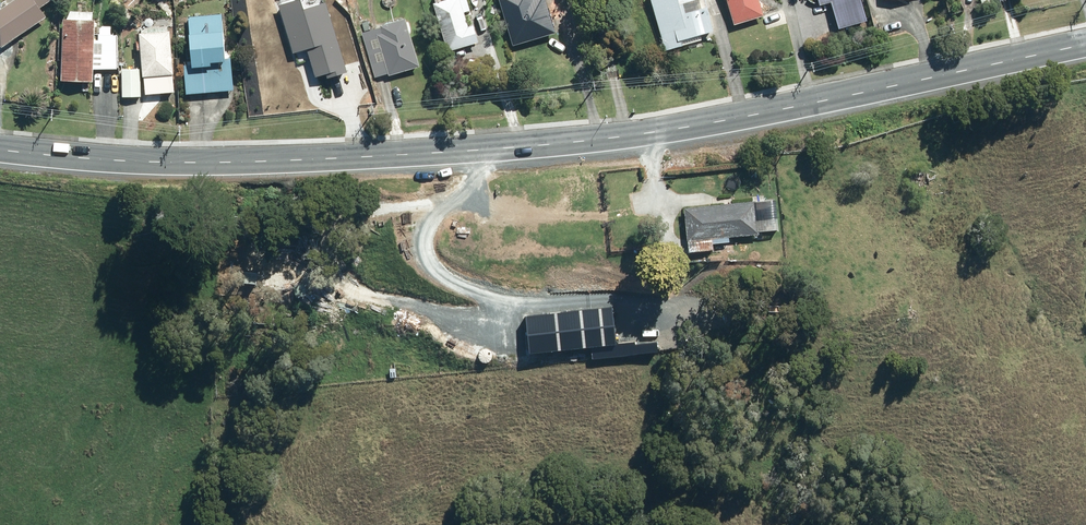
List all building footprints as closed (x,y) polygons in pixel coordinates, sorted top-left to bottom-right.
[(2,49),(46,18),(40,9),(53,0),(52,0),(15,0),(0,11),(0,48),(2,49)] [(461,0),(452,0),(434,5),(449,54),(478,45),(480,45),(475,27),(470,29),(465,14),(471,12),(467,0),(465,0),(461,1),(461,0)] [(514,47),(557,34),(547,0),(500,0),(514,47)] [(668,53),(685,48),(684,42),(717,33),(707,0),(702,0),(701,0),(653,0),(668,53)] [(735,27),(765,18),(760,0),(727,0),(735,27)] [(821,8),(832,5),(840,32),(869,24),(862,0),(819,0),(821,8)] [(330,13),(285,26),(294,56),(308,52),(316,80),(328,77),(329,81),(349,75),(330,13)] [(223,32),(222,15),(189,18),(193,66),(184,67),(186,95),(234,91),(231,58),(226,59),(223,32)] [(406,20),(381,28),(383,36),(377,37),(388,76),(389,77),(420,69),(406,20)] [(92,83),(92,71),(116,72),(117,72),(118,51),(118,40),(118,37),(116,37),(98,36),(98,41),(97,41),(94,41),(94,22),(63,21),(63,22),(61,82),(92,83)] [(168,29),(142,30),(143,36),(141,36),(141,43),(137,43),(138,52),(142,52),(144,78),(174,76),(171,33),(168,33),(168,29)] [(141,71),(123,71),(123,99),(141,99),(141,71)] [(712,239),(760,234),(756,201),(684,209),(688,253),(713,251),(712,239)]
